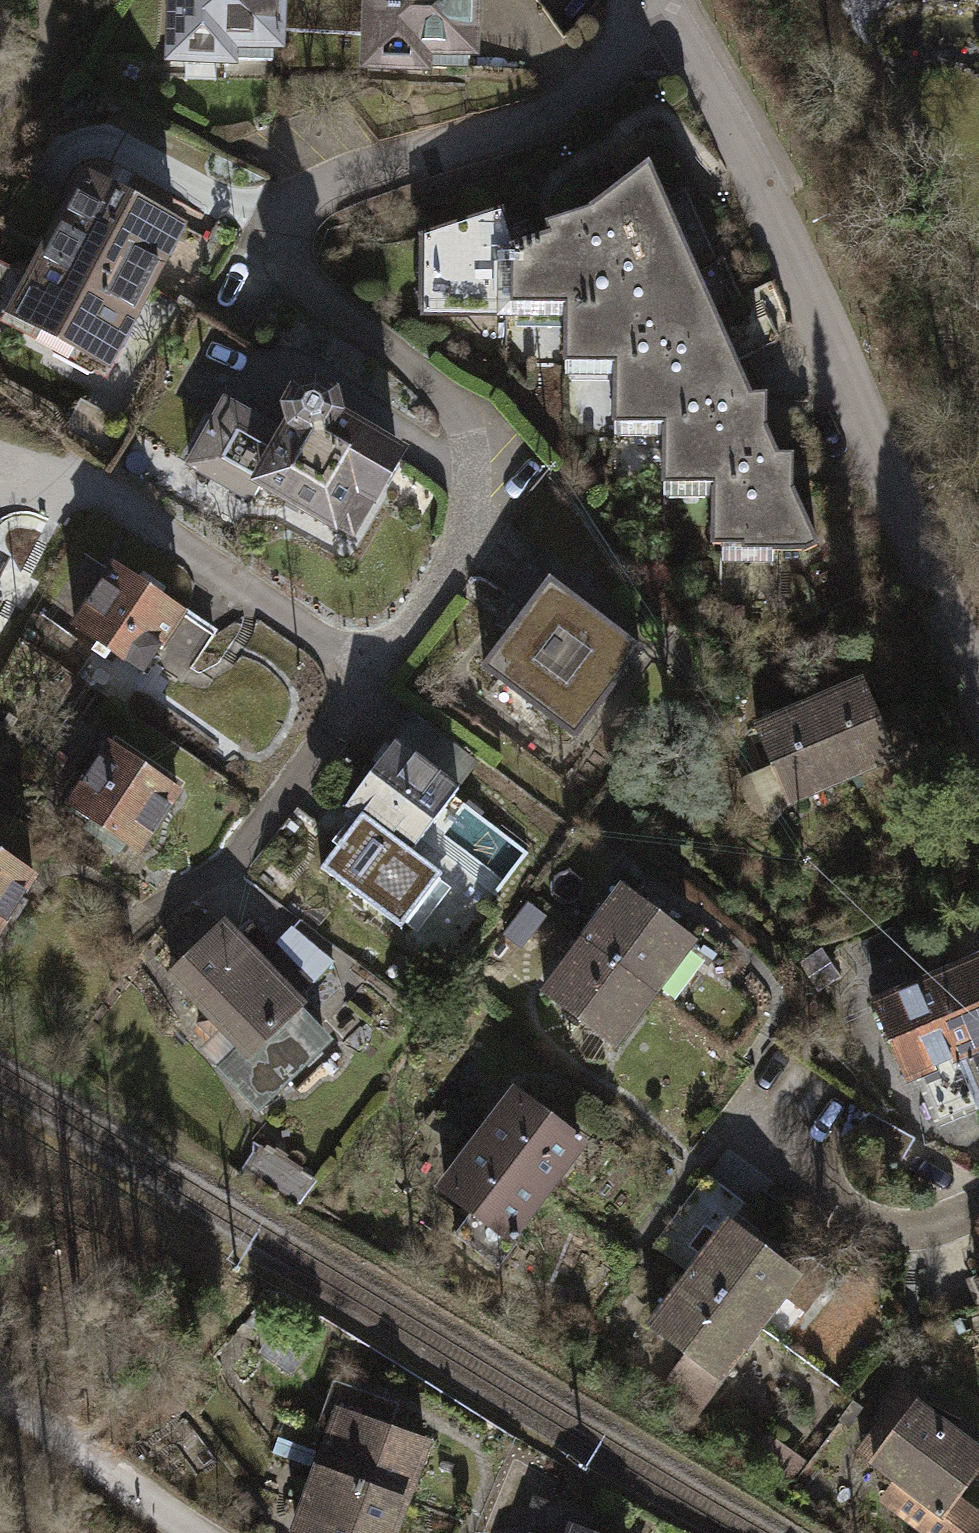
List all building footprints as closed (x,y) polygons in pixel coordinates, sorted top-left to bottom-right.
[(172,60),(225,61),(226,41),(274,42),(274,28),(275,0),(174,0),(172,60)] [(274,28),(369,31),(369,0),(275,0),(274,28)] [(368,67),(420,68),(421,50),(467,51),(468,0),(369,0),(369,31),(368,67)] [(563,361),(614,361),(627,360),(628,334),(724,337),(647,162),(590,207),(542,222),(547,235),(514,246),(514,304),(563,305),(563,361)] [(16,314),(104,361),(174,230),(162,224),(166,215),(135,198),(131,206),(87,183),(16,314)] [(515,310),(514,304),(514,246),(501,209),(417,236),(416,308),(515,310)] [(749,395),(724,337),(628,334),(627,360),(614,361),(614,423),(662,423),(677,422),(677,395),(749,395)] [(291,423),(285,436),(260,479),(348,533),(394,454),(327,414),(329,411),(325,396),(312,389),(298,392),(288,409),(291,423)] [(764,393),(749,395),(677,395),(677,422),(662,423),(664,483),(710,481),(726,480),(729,456),(775,453),(765,430),(764,393)] [(249,497),(260,479),(285,436),(223,401),(188,463),(249,497)] [(789,453),(775,453),(729,456),(726,480),(710,481),(710,541),(741,542),(741,550),(802,547),(814,539),(788,490),(789,453)] [(8,556),(0,551),(0,571),(8,556)] [(182,614),(111,566),(69,627),(141,675),(149,664),(182,614)] [(638,652),(528,568),(506,596),(523,609),(479,666),(571,738),(638,652)] [(213,635),(182,614),(149,664),(179,684),(213,635)] [(860,681),(808,703),(840,779),(892,756),(860,681)] [(786,802),(840,779),(808,703),(754,727),(786,802)] [(456,785),(391,739),(342,810),(355,819),(321,868),(402,926),(441,872),(410,850),(456,785)] [(176,793),(106,745),(65,804),(135,852),(176,793)] [(416,920),(456,948),(527,849),(459,801),(434,836),(462,856),(416,920)] [(0,854),(0,926),(33,875),(0,854)] [(621,887),(582,938),(651,990),(690,939),(621,887)] [(266,958),(225,916),(168,976),(238,1044),(251,1057),(302,1008),(307,1002),(301,996),(336,962),(296,925),(266,958)] [(612,1042),(651,990),(582,938),(543,990),(612,1042)] [(925,975),(978,1099),(978,955),(978,952),(925,975)] [(978,1106),(978,1099),(925,975),(871,999),(905,1077),(915,1072),(937,1124),(978,1106)] [(259,1110),(332,1039),(302,1008),(251,1057),(238,1044),(216,1065),(259,1110)] [(510,1096),(478,1143),(548,1191),(580,1144),(510,1096)] [(908,1135),(866,1114),(850,1145),(892,1166),(908,1135)] [(495,1267),(548,1191),(478,1143),(444,1191),(473,1211),(454,1238),(495,1267)] [(241,1173),(298,1209),(315,1182),(300,1172),(303,1168),(267,1146),(265,1150),(258,1146),(241,1173)] [(651,1243),(689,1274),(754,1322),(796,1273),(729,1220),(745,1201),(708,1171),(651,1243)] [(714,1375),(754,1322),(689,1274),(649,1323),(714,1375)] [(978,1371),(978,1304),(934,1321),(957,1380),(978,1371)] [(346,1387),(316,1467),(401,1497),(422,1440),(383,1426),(389,1409),(391,1403),(346,1387)] [(859,1451),(904,1483),(886,1508),(921,1532),(978,1532),(978,1514),(956,1497),(978,1465),(978,1449),(912,1401),(889,1432),(878,1424),(859,1451)] [(401,1497),(316,1467),(293,1530),(301,1532),(388,1532),(401,1497)] [(537,1532),(590,1532),(544,1515),(537,1532)]
